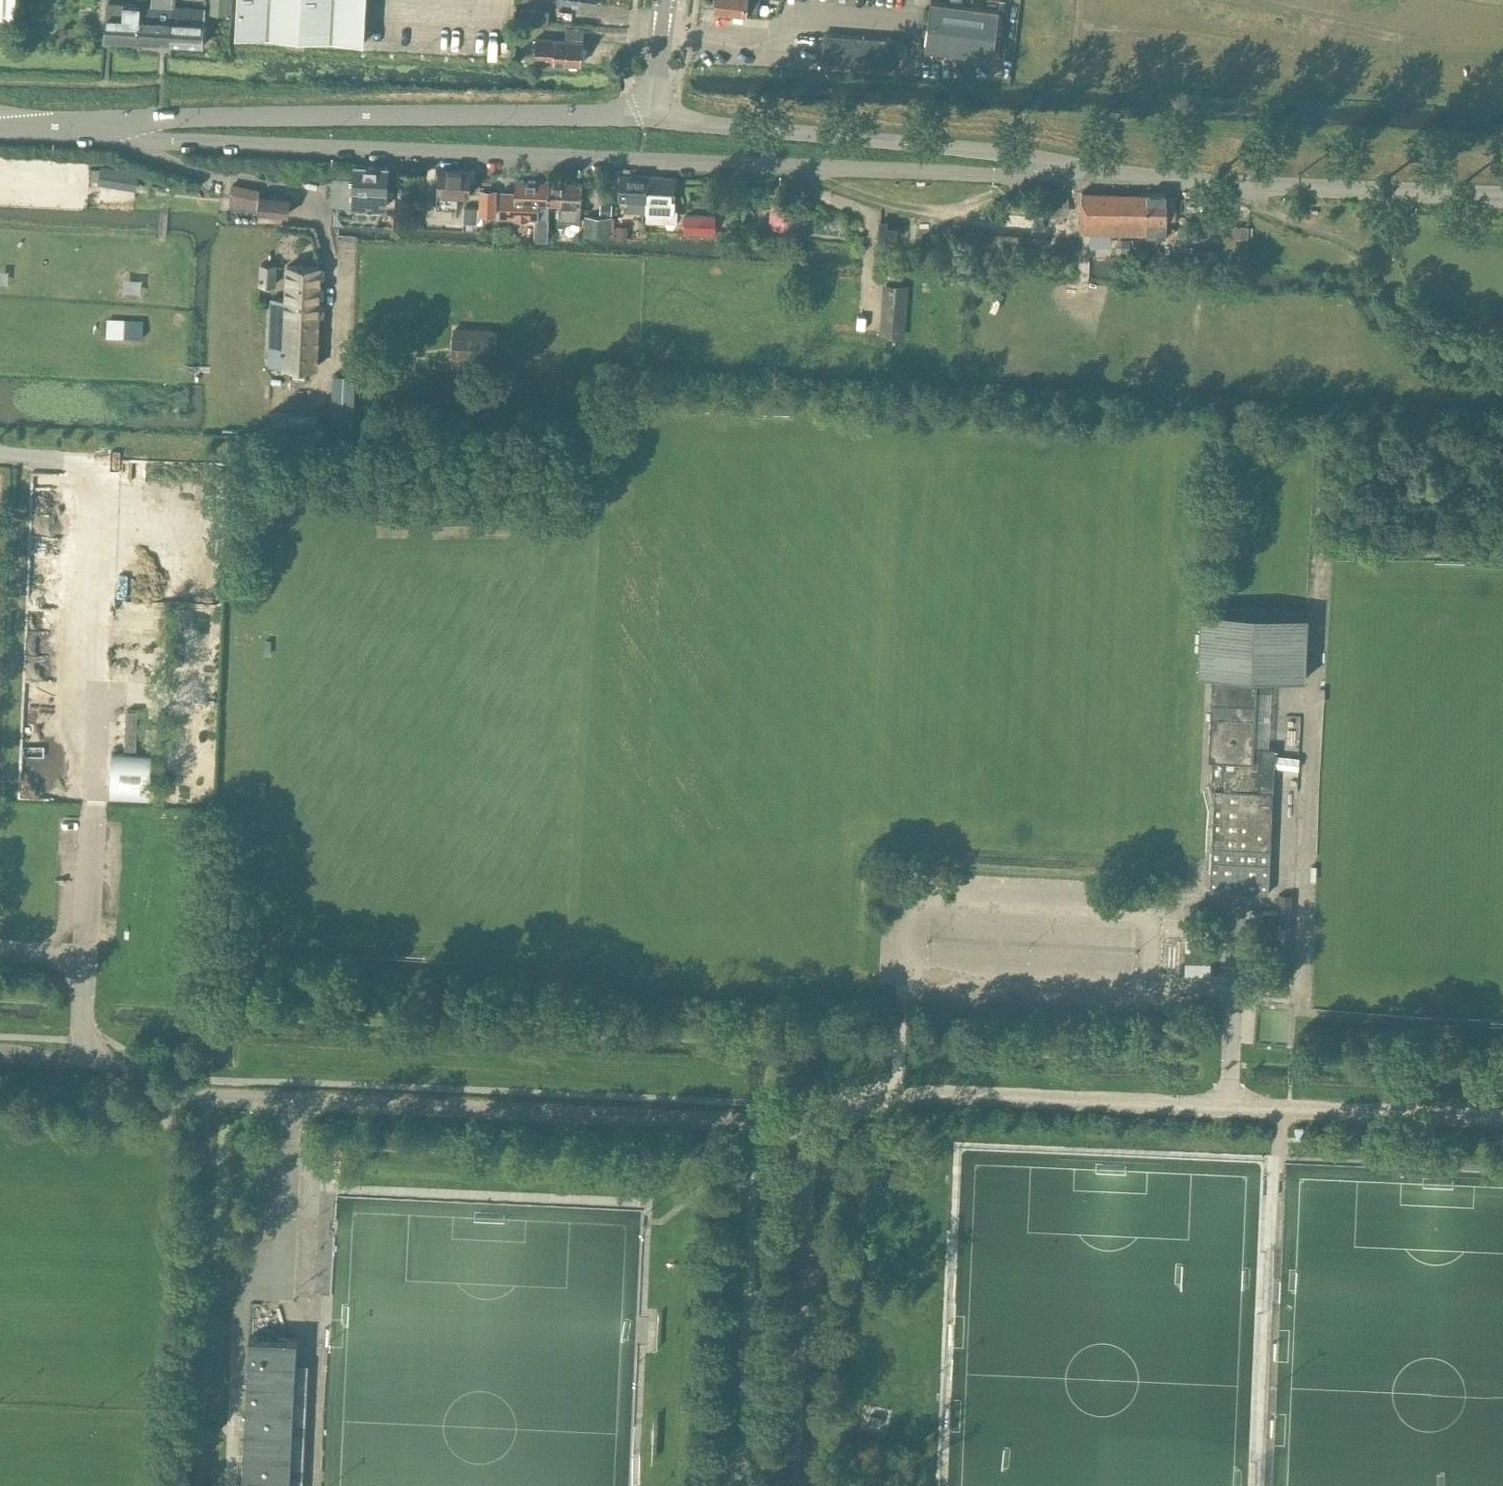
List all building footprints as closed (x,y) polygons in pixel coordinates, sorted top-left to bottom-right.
[(16,0),(0,0),(0,20),(14,21),(16,0)] [(225,13),(226,0),(212,0),(211,13),(225,13)] [(235,35),(364,41),(367,0),(237,0),(235,35)] [(714,11),(746,15),(746,13),(757,15),(759,0),(716,0),(714,11)] [(925,48),(993,57),(998,8),(938,0),(931,0),(925,48)] [(138,39),(170,41),(172,8),(151,7),(151,2),(141,1),(141,4),(138,39)] [(138,39),(141,4),(108,2),(108,15),(107,15),(105,37),(138,39)] [(202,43),(204,12),(204,7),(172,5),(172,8),(170,41),(202,43)] [(824,34),(822,66),(902,72),(904,40),(824,34)] [(536,38),(535,60),(581,64),(583,42),(536,38)] [(527,70),(528,68),(530,67),(530,63),(527,59),(523,59),(520,62),(519,66),(522,70),(527,70)] [(355,164),(354,166),(353,188),(354,188),(353,205),(384,207),(386,190),(387,190),(388,166),(355,164)] [(137,174),(101,168),(100,169),(92,168),(90,180),(99,181),(99,183),(135,188),(137,174)] [(476,170),(439,168),(437,207),(458,209),(459,191),(470,191),(470,182),(475,183),(476,170)] [(628,212),(647,213),(648,175),(629,175),(620,175),(620,193),(628,193),(628,212)] [(674,208),(675,178),(675,177),(648,175),(647,213),(647,218),(677,219),(678,208),(674,208)] [(502,195),(501,215),(538,217),(539,202),(549,202),(550,181),(517,180),(516,191),(516,195),(502,195)] [(579,220),(580,204),(581,204),(581,183),(550,181),(549,202),(559,203),(558,220),(579,220)] [(232,184),(231,198),(256,203),(258,189),(232,184)] [(497,190),(481,190),(480,215),(496,215),(497,190)] [(1174,206),(1175,194),(1166,194),(1166,193),(1082,191),(1081,230),(1093,231),(1093,243),(1109,244),(1110,232),(1174,234),(1174,226),(1166,225),(1167,205),(1174,206)] [(258,210),(289,214),(291,197),(260,194),(258,210)] [(798,231),(800,208),(772,205),(769,227),(798,231)] [(612,214),(585,213),(584,235),(611,235),(612,214)] [(686,214),(685,230),(705,231),(706,215),(686,214)] [(332,215),(332,227),(343,228),(344,219),(344,216),(332,215)] [(880,221),(879,236),(896,237),(897,227),(887,226),(887,221),(880,221)] [(1117,242),(1117,254),(1131,254),(1132,243),(1117,242)] [(1134,244),(1134,257),(1149,257),(1150,244),(1134,244)] [(275,265),(261,264),(261,284),(274,284),(275,265)] [(269,365),(316,368),(321,267),(288,265),(287,298),(272,298),(269,365)] [(882,283),(880,335),(905,336),(907,285),(882,283)] [(123,322),(122,337),(142,338),(143,322),(123,322)] [(449,358),(457,359),(490,361),(491,327),(460,326),(451,326),(449,358)] [(334,419),(354,421),(357,385),(337,383),(334,419)] [(1210,890),(1228,891),(1269,893),(1273,791),(1275,748),(1254,747),(1256,691),(1271,692),(1271,678),(1305,679),(1308,615),(1200,610),(1197,674),(1212,675),(1208,760),(1212,760),(1211,789),(1214,789),(1211,861),(1210,890)] [(127,710),(125,748),(136,748),(138,710),(127,710)] [(113,751),(111,795),(151,797),(153,753),(113,751)] [(266,1168),(275,1168),(276,1158),(266,1158),(266,1168)] [(296,1363),(297,1338),(249,1336),(242,1485),(290,1485),(296,1363)] [(290,1485),(307,1485),(312,1363),(308,1363),(296,1363),(290,1485)] [(869,1424),(880,1426),(882,1417),(871,1415),(869,1424)]
